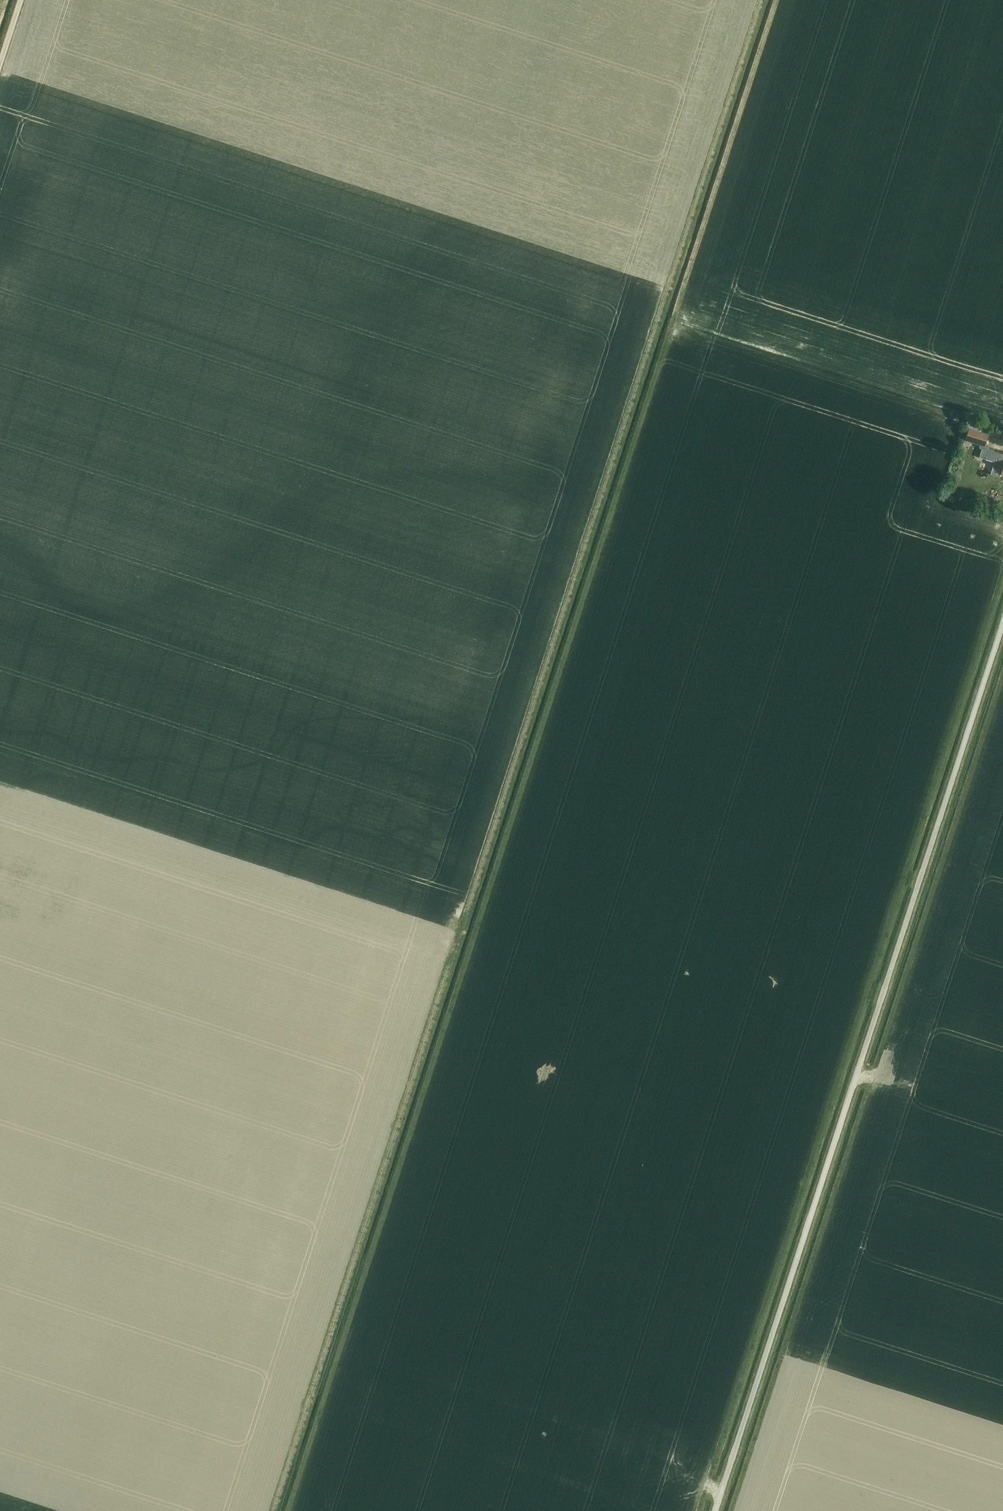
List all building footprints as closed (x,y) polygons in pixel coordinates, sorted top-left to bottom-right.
[(967,420),(965,427),(969,429),(979,432),(982,425),(967,420)] [(965,440),(984,446),(988,435),(979,432),(969,429),(965,440)] [(1002,475),(1002,455),(987,450),(984,459),(996,463),(995,466),(1002,468),(1000,474),(1002,475)]
